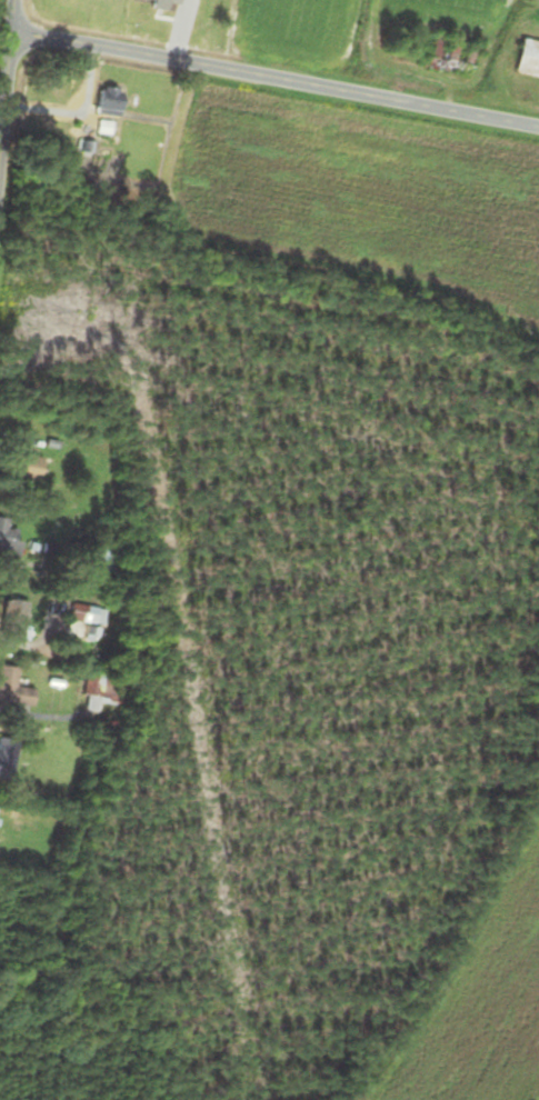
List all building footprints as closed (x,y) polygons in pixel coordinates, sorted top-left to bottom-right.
[(538,78),(538,42),(519,38),(512,73),(538,78)] [(95,88),(95,115),(120,115),(120,88),(95,88)] [(1,475),(34,484),(41,460),(8,451),(1,475)] [(7,533),(7,513),(0,513),(0,557),(16,557),(16,533),(7,533)] [(97,569),(106,568),(103,551),(94,553),(97,569)] [(1,598),(0,607),(0,645),(20,647),(26,601),(1,598)] [(63,633),(79,636),(82,622),(101,626),(104,609),(70,602),(63,633)] [(31,687),(12,685),(14,669),(0,667),(0,702),(29,705),(31,687)] [(82,711),(96,711),(96,698),(100,698),(100,673),(82,673),(82,711)] [(5,783),(15,749),(0,744),(0,781),(5,783)]
